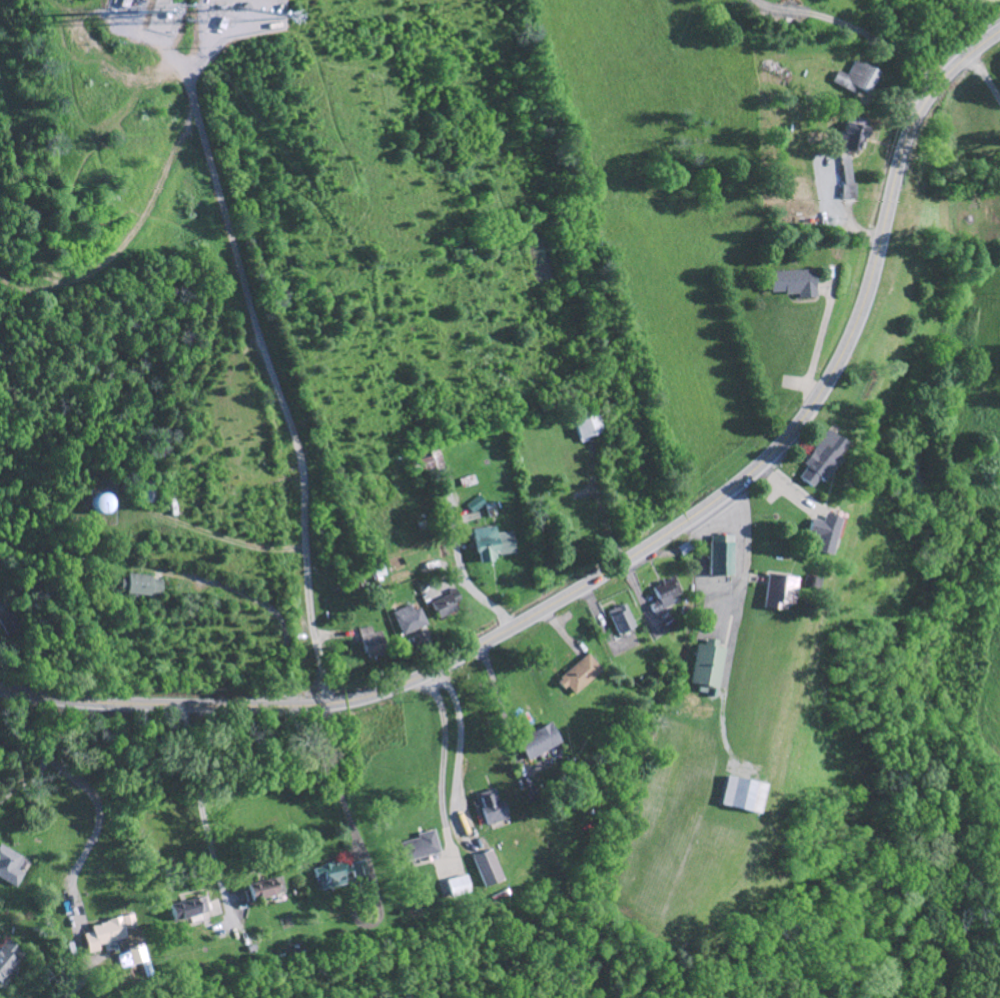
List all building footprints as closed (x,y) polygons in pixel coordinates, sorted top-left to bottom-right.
[(876,73),(852,62),(845,77),(836,72),(830,84),(850,94),(852,89),(866,96),(876,73)] [(858,156),(865,121),(845,117),(837,152),(858,156)] [(850,158),(840,158),(841,201),(852,201),(850,158)] [(814,299),(813,272),(767,273),(767,295),(795,295),(795,300),(814,299)] [(577,442),(600,436),(593,410),(570,416),(577,442)] [(838,462),(833,458),(843,445),(825,431),(799,465),(804,469),(796,479),(809,489),(816,480),(821,484),(838,462)] [(111,496),(87,497),(88,515),(112,514),(111,496)] [(470,514),(482,508),(477,499),(465,505),(470,514)] [(838,521),(822,516),(819,524),(808,520),(804,536),(814,539),(810,552),(826,557),(838,521)] [(511,533),(494,535),(494,528),(470,530),(473,561),(513,558),(511,533)] [(731,578),(732,538),(708,537),(707,578),(731,578)] [(157,598),(159,580),(118,576),(116,593),(157,598)] [(760,609),(781,613),(782,606),(790,607),(795,581),(766,576),(760,609)] [(673,607),(670,600),(681,595),(674,579),(650,589),(660,612),(673,607)] [(456,612),(453,604),(459,602),(456,593),(428,604),(434,620),(456,612)] [(414,605),(389,615),(399,638),(423,628),(414,605)] [(615,636),(633,628),(623,605),(606,613),(615,636)] [(1,636),(27,633),(25,614),(0,617),(0,630),(1,636)] [(666,633),(677,628),(670,614),(659,620),(666,633)] [(370,634),(369,628),(356,630),(361,660),(383,657),(380,633),(370,634)] [(724,651),(697,646),(689,685),(717,690),(724,651)] [(569,698),(601,672),(586,655),(555,681),(569,698)] [(513,743),(524,763),(559,744),(548,724),(513,743)] [(716,806),(753,816),(761,787),(724,777),(716,806)] [(482,827),(502,823),(495,790),(475,795),(482,827)] [(397,845),(402,864),(438,854),(432,832),(415,837),(416,840),(397,845)] [(19,871),(25,860),(0,846),(0,880),(16,889),(24,875),(19,871)] [(479,888),(499,883),(490,851),(470,857),(479,888)] [(320,891),(359,879),(357,875),(352,876),(347,862),(314,872),(320,891)] [(467,894),(464,877),(443,881),(446,898),(467,894)] [(243,887),(247,903),(284,895),(280,879),(243,887)] [(206,914),(201,897),(164,908),(169,924),(206,914)] [(119,918),(122,932),(135,929),(132,915),(119,918)] [(123,941),(119,920),(87,927),(88,934),(80,936),(83,955),(96,953),(95,946),(123,941)] [(24,955),(8,940),(0,949),(0,981),(24,955)]
